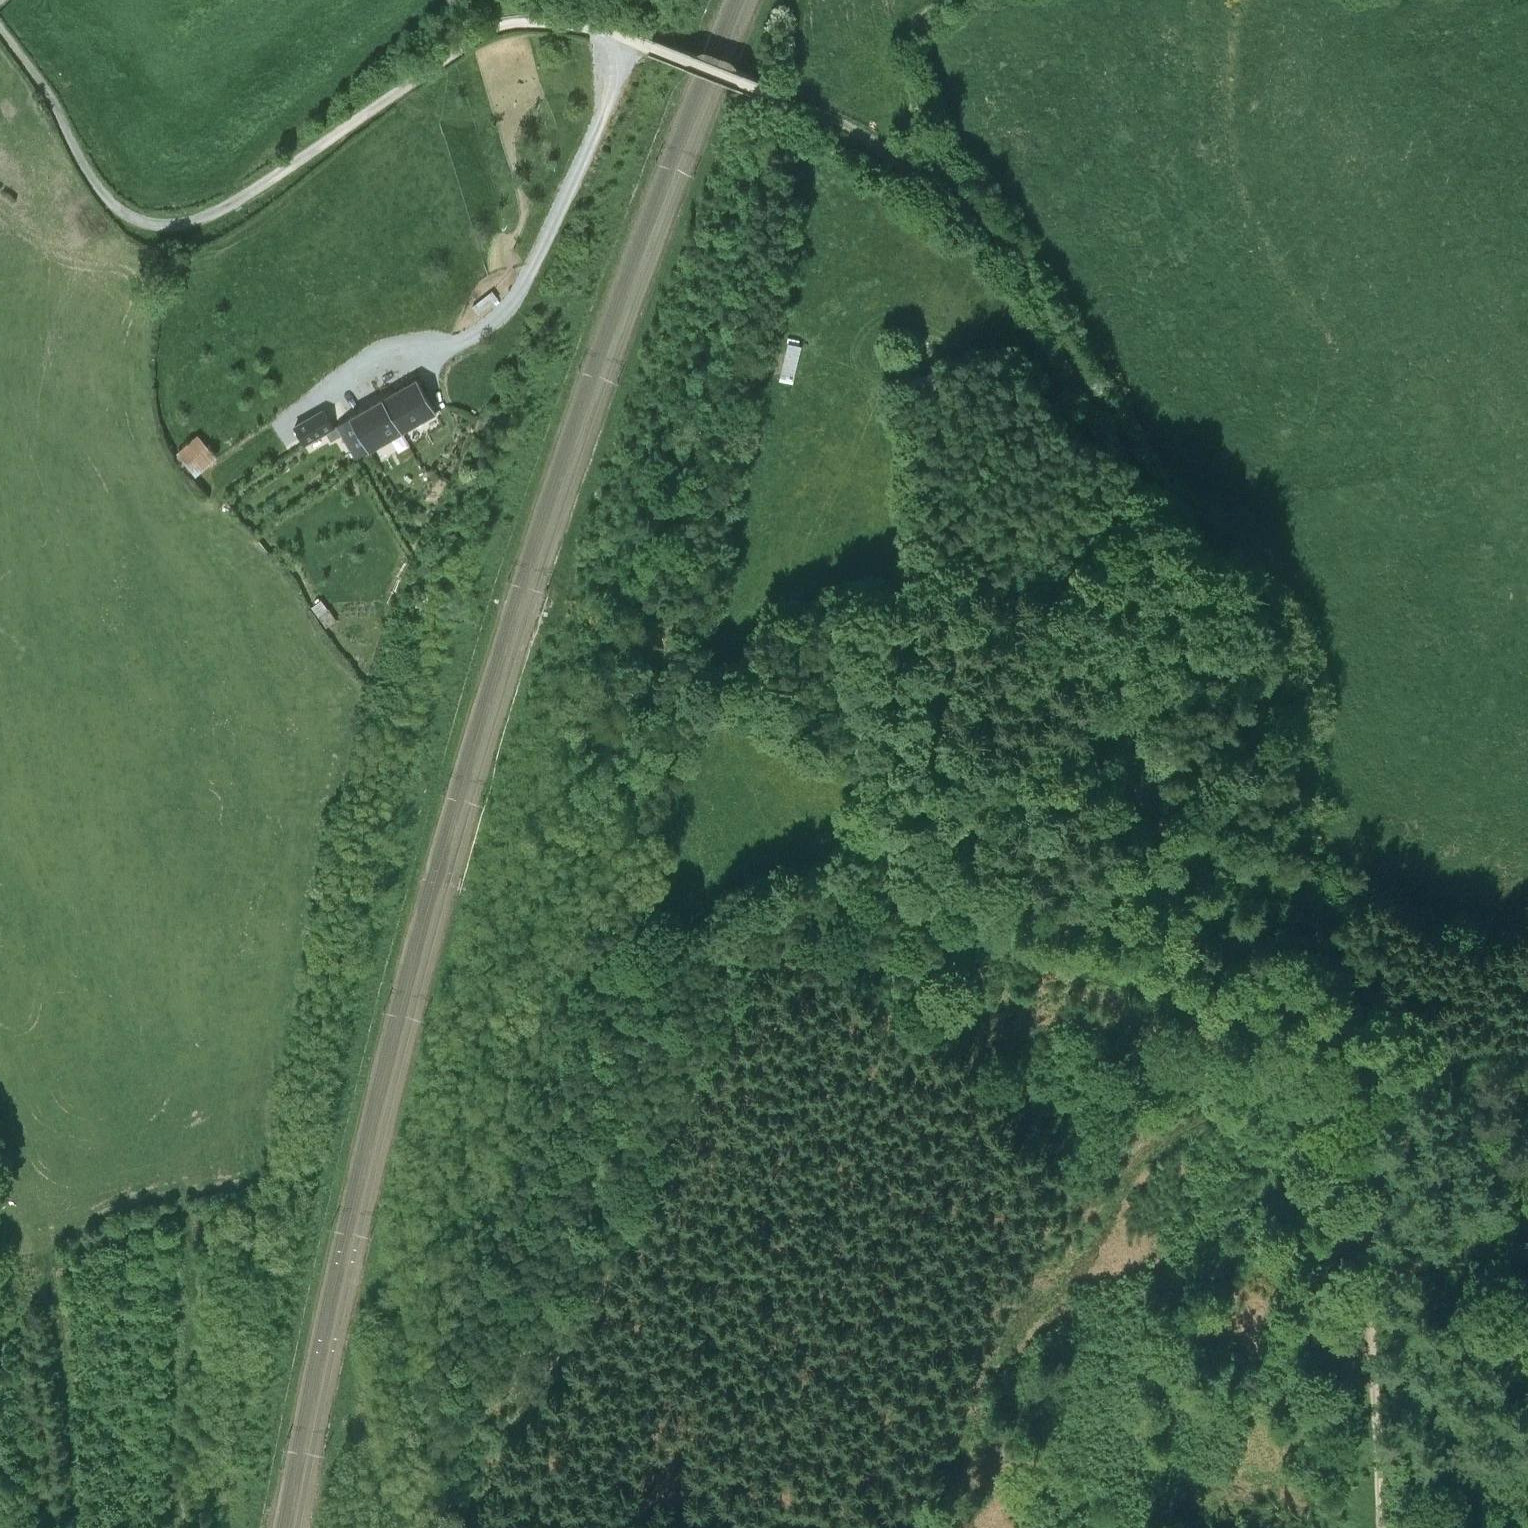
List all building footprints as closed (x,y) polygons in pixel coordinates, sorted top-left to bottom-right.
[(801,373),(803,337),(789,336),(787,372),(801,373)] [(415,373),(334,421),(355,455),(435,408),(415,373)] [(325,408),(286,430),(295,446),(334,424),(325,408)] [(180,446),(201,468),(222,449),(201,426),(180,446)]
